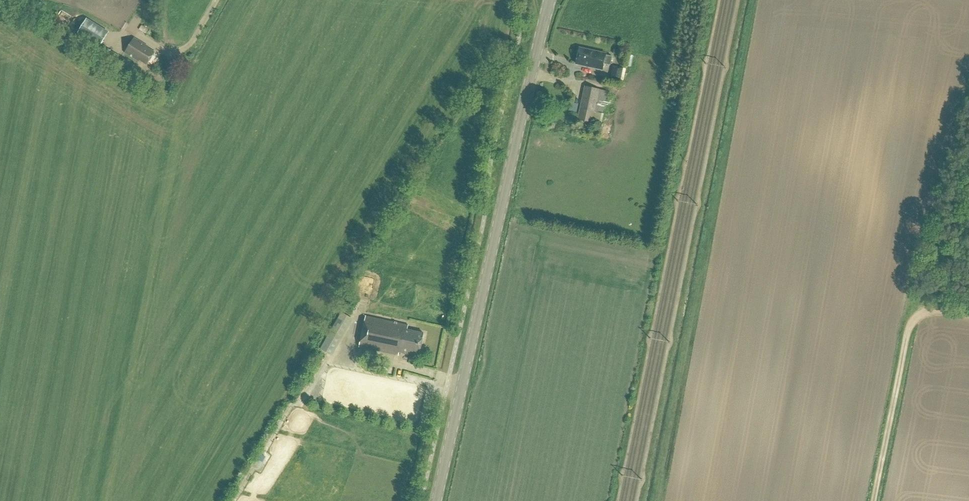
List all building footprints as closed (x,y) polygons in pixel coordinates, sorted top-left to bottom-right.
[(101,48),(110,33),(88,19),(78,34),(101,48)] [(148,47),(135,39),(126,53),(139,61),(140,60),(147,65),(155,52),(148,47)] [(575,65),(603,71),(604,65),(611,66),(613,57),(606,56),(607,53),(579,47),(575,65)] [(613,66),(610,78),(621,80),(623,68),(613,66)] [(585,87),(578,121),(593,124),(595,112),(603,114),(605,105),(597,104),(600,90),(585,87)] [(341,313),(320,350),(332,357),(353,320),(341,313)] [(419,355),(424,334),(408,330),(409,325),(367,316),(360,347),(399,355),(400,352),(408,354),(409,353),(419,355)] [(357,408),(358,402),(331,396),(330,402),(357,408)]
